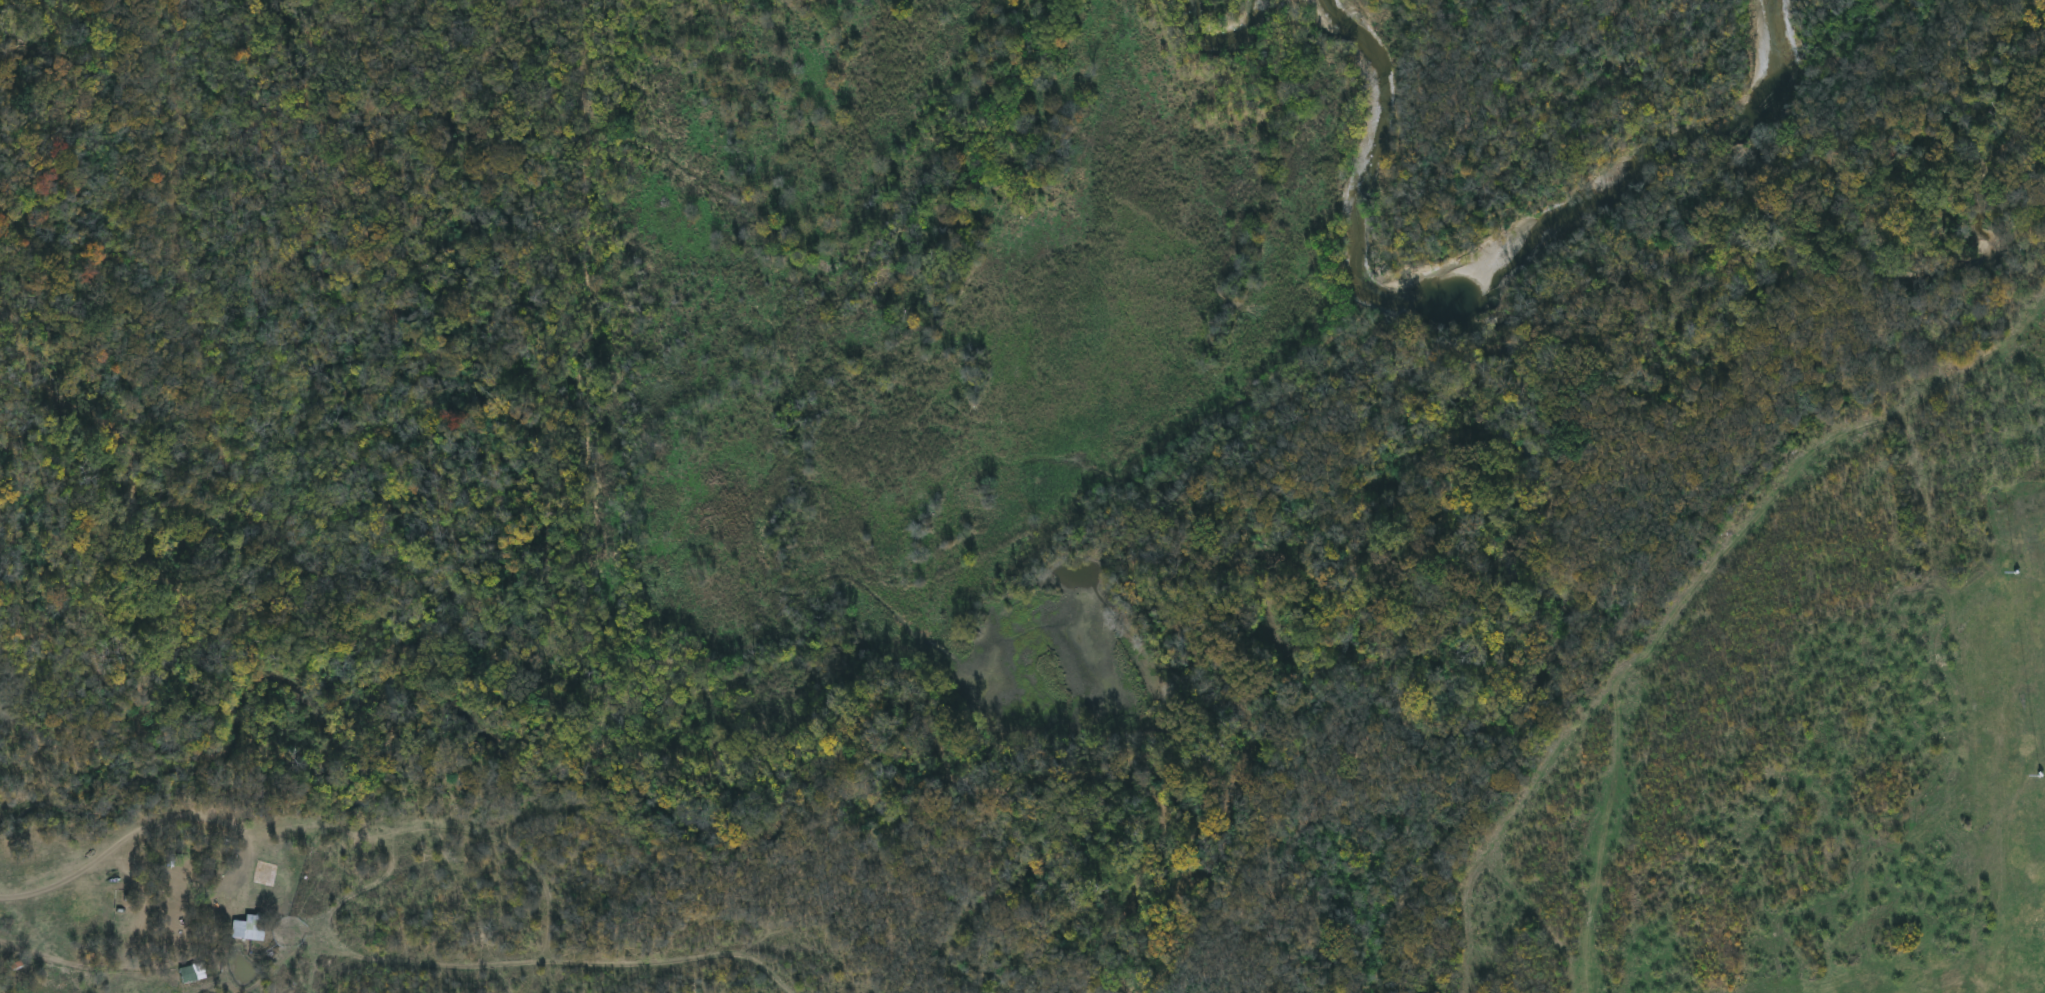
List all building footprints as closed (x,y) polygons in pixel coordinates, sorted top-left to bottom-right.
[(234,923),(234,942),(266,942),(266,917),(247,917),(247,923),(234,923)] [(185,985),(209,979),(205,964),(181,970),(185,985)]
